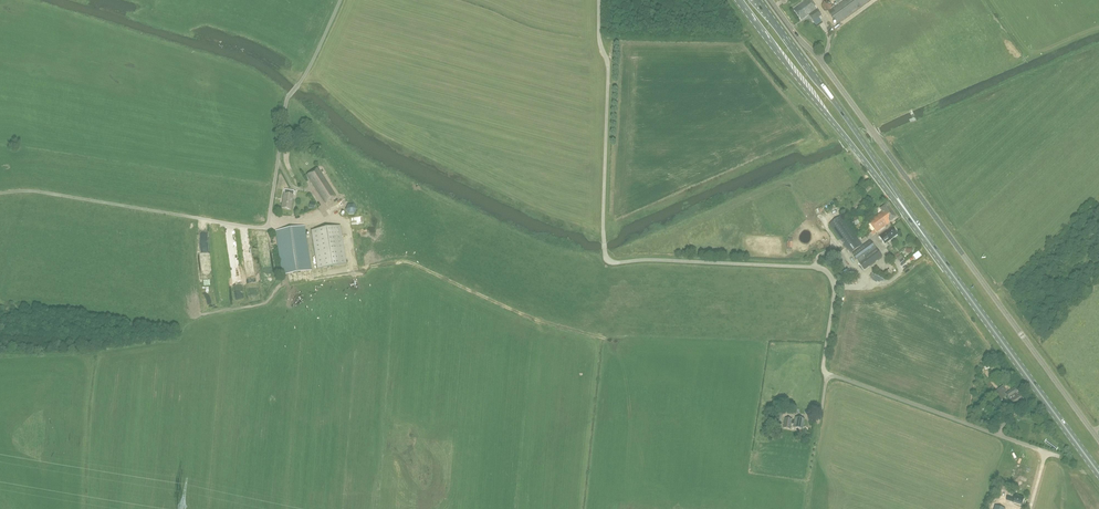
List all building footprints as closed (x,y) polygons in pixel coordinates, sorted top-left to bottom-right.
[(822,15),(810,0),(807,0),(793,10),(801,21),(809,15),(814,21),(822,15)] [(830,10),(832,5),(829,0),(824,1),(822,6),(824,10),(830,10)] [(829,12),(837,24),(869,0),(846,0),(829,12)] [(852,18),(841,26),(845,31),(856,23),(852,18)] [(325,203),(336,196),(317,168),(307,175),(325,203)] [(293,191),(285,189),(282,208),(291,209),(293,195),(292,195),(293,191)] [(878,192),(872,198),(876,201),(882,195),(878,192)] [(348,205),(345,210),(349,214),(354,214),(357,209),(354,204),(348,205)] [(882,211),(879,214),(887,224),(887,225),(896,217),(886,204),(880,209),(882,211)] [(887,224),(879,214),(869,222),(876,232),(887,224)] [(829,224),(850,253),(862,245),(841,216),(829,224)] [(318,269),(345,264),(339,225),(311,230),(318,269)] [(283,274),(311,270),(304,226),(276,230),(283,274)] [(892,238),(898,234),(892,227),(887,231),(879,236),(885,244),(893,239),(892,238)] [(858,262),(876,249),(870,240),(852,254),(858,262)] [(877,248),(858,262),(864,271),(883,257),(877,248)] [(835,263),(841,258),(838,254),(832,259),(835,263)] [(842,265),(847,262),(843,257),(838,261),(842,265)] [(1022,404),(1025,402),(1024,400),(1019,393),(1010,400),(1015,407),(1021,403),(1022,404)] [(796,418),(795,421),(792,421),(792,420),(786,418),(784,428),(790,429),(791,424),(795,424),(794,428),(803,429),(805,420),(796,418)] [(1022,505),(1024,498),(1014,495),(1013,498),(1007,496),(1006,500),(1013,502),(1022,505)]
